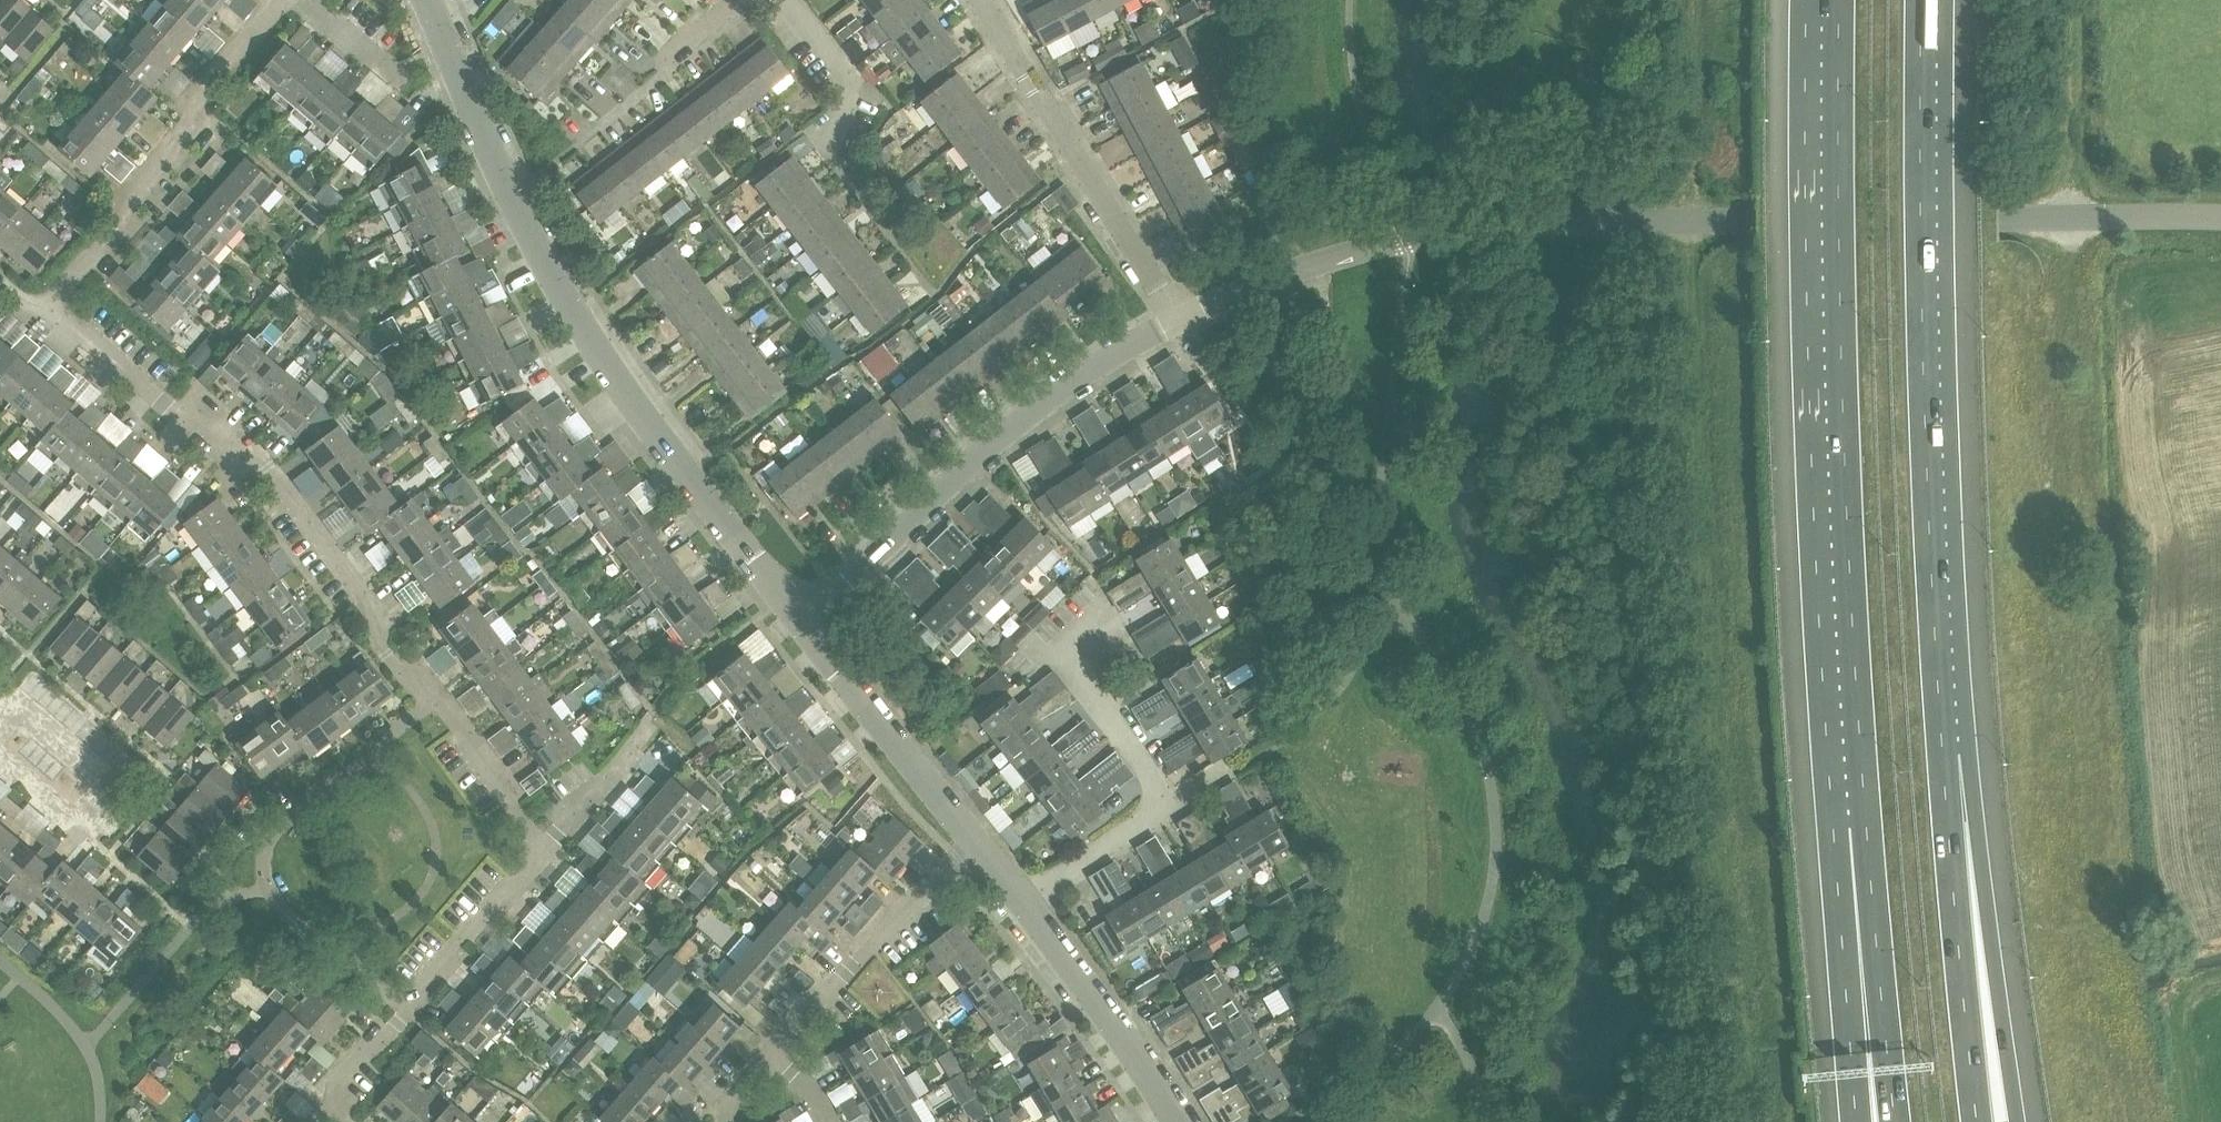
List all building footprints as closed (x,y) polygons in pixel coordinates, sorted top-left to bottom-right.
[(20,0),(3,0),(0,4),(0,51),(6,43),(34,12),(20,0)] [(92,8),(99,0),(84,0),(83,1),(92,8)] [(166,5),(202,36),(205,33),(200,28),(213,13),(198,0),(170,0),(166,5)] [(213,13),(225,0),(198,0),(213,13)] [(561,11),(596,41),(614,21),(590,0),(571,0),(561,11)] [(614,21),(632,1),(631,0),(590,0),(614,21)] [(875,18),(898,0),(861,0),(875,18)] [(928,10),(920,0),(898,0),(875,18),(892,39),(928,10)] [(1062,24),(1049,0),(1031,0),(1022,5),(1044,46),(1068,34),(1062,24)] [(1062,24),(1068,34),(1092,21),(1080,0),(1049,0),(1062,24)] [(1115,8),(1111,0),(1080,0),(1092,21),(1115,8)] [(1131,0),(1111,0),(1115,8),(1131,0)] [(92,8),(83,1),(75,10),(83,18),(92,8)] [(198,40),(202,36),(166,5),(149,24),(180,51),(193,35),(198,40)] [(945,32),(928,10),(892,39),(909,61),(945,32)] [(596,41),(561,11),(543,31),(578,62),(596,41)] [(34,12),(6,43),(20,55),(8,69),(17,77),(30,63),(28,61),(55,30),(34,12)] [(1161,37),(1153,23),(1152,21),(1135,30),(1143,47),(1161,37)] [(149,24),(133,43),(168,74),(172,71),(167,66),(180,51),(149,24)] [(543,31),(526,51),(560,82),(578,62),(543,31)] [(945,32),(909,61),(925,82),(962,53),(945,32)] [(304,61),(318,45),(311,38),(296,54),(285,45),(254,81),(273,97),(304,61)] [(739,56),(767,92),(790,74),(762,38),(739,56)] [(60,48),(68,55),(76,46),(68,39),(60,48)] [(126,71),(147,89),(160,74),(165,78),(168,74),(133,43),(116,62),(126,71)] [(304,61),(273,97),(291,113),(323,77),(313,69),(326,51),(318,45),(304,61)] [(68,55),(60,48),(51,58),(60,65),(68,55)] [(560,82),(526,51),(507,71),(542,102),(560,82)] [(1196,62),(1191,52),(1178,59),(1184,69),(1196,62)] [(767,92),(739,56),(718,72),(746,109),(767,92)] [(1084,62),(1064,72),(1070,85),(1091,74),(1084,62)] [(1112,108),(1154,86),(1141,62),(1100,84),(1112,108)] [(860,71),(867,79),(873,86),(876,83),(880,81),(875,75),(867,65),(860,71)] [(323,77),(291,113),(309,128),(340,93),(355,76),(347,69),(332,85),(323,77)] [(126,71),(109,91),(145,122),(148,118),(143,114),(157,98),(147,89),(126,71)] [(746,109),(718,72),(697,88),(725,125),(746,109)] [(938,123),(975,95),(958,73),(921,101),(938,123)] [(334,138),(359,108),(349,100),(363,83),(355,76),(340,93),(309,128),(329,145),(334,138)] [(27,86),(35,94),(43,84),(35,77),(27,86)] [(35,94),(27,86),(18,96),(26,103),(35,94)] [(1154,86),(1112,108),(1125,132),(1166,110),(1154,86)] [(725,125),(697,88),(676,105),(704,142),(725,125)] [(92,110),(123,137),(136,121),(141,126),(145,122),(109,91),(92,110)] [(334,138),(352,153),(383,117),(397,101),(389,94),(375,110),(364,101),(359,108),(334,138)] [(975,95),(938,123),(954,144),(991,116),(975,95)] [(371,170),(386,152),(394,159),(409,141),(401,135),(402,134),(391,124),(406,108),(397,101),(383,117),(352,153),(371,170)] [(704,142),(676,105),(655,121),(683,158),(704,142)] [(92,110),(76,129),(111,160),(114,157),(110,152),(123,137),(92,110)] [(1179,134),(1166,110),(1125,132),(1138,155),(1179,134)] [(1210,118),(1217,132),(1230,126),(1222,111),(1210,118)] [(991,116),(954,144),(971,166),(1008,138),(991,116)] [(1,118),(0,119),(0,131),(4,134),(11,126),(1,118)] [(655,121),(634,137),(662,174),(683,158),(655,121)] [(111,160),(76,129),(59,149),(89,176),(103,160),(108,164),(111,160)] [(1138,155),(1150,179),(1191,157),(1179,134),(1138,155)] [(634,137),(613,154),(641,191),(662,174),(634,137)] [(988,187),(1025,159),(1008,138),(971,166),(988,187)] [(771,139),(758,149),(765,159),(779,148),(771,139)] [(872,155),(880,166),(903,150),(895,139),(872,155)] [(23,150),(33,158),(40,150),(30,142),(23,150)] [(40,150),(33,158),(42,167),(49,159),(40,150)] [(227,161),(217,152),(209,161),(219,170),(227,161)] [(400,163),(405,172),(379,186),(391,208),(452,175),(448,166),(428,175),(417,154),(400,163)] [(592,170),(620,207),(641,191),(613,154),(592,170)] [(772,206),(809,178),(793,157),(756,185),(772,206)] [(1204,181),(1191,157),(1150,179),(1163,203),(1204,181)] [(229,178),(259,206),(277,186),(247,159),(229,178)] [(1025,159),(988,187),(1005,209),(1042,180),(1025,159)] [(213,177),(219,170),(209,161),(202,169),(212,178),(213,177)] [(259,206),(229,178),(219,170),(213,177),(223,186),(212,197),(243,224),(259,206)] [(620,207),(592,170),(571,186),(599,223),(620,207)] [(61,183),(71,192),(78,183),(68,175),(61,183)] [(452,175),(391,208),(402,229),(444,206),(438,195),(457,184),(452,175)] [(809,178),(772,206),(789,227),(826,200),(809,178)] [(1217,205),(1204,181),(1163,203),(1176,227),(1217,205)] [(87,192),(78,183),(71,192),(80,200),(87,192)] [(921,204),(905,183),(894,192),(910,212),(921,204)] [(1059,203),(1067,212),(1079,203),(1064,184),(1052,193),(1059,203)] [(712,194),(705,185),(695,192),(702,202),(712,194)] [(226,243),(243,224),(212,197),(203,208),(183,191),(176,199),(226,243)] [(0,196),(0,235),(22,209),(3,192),(0,196)] [(1049,211),(1059,203),(1052,193),(1042,202),(1049,211)] [(1274,211),(1267,197),(1253,204),(1260,218),(1274,211)] [(226,243),(176,199),(168,207),(178,216),(188,224),(178,236),(188,245),(218,272),(219,271),(209,262),(226,243)] [(805,249),(842,221),(826,200),(789,227),(805,249)] [(1217,205),(1176,227),(1188,251),(1229,229),(1217,205)] [(402,229),(413,250),(475,217),(470,208),(450,217),(444,206),(402,229)] [(70,224),(81,233),(95,216),(85,208),(70,224)] [(0,235),(0,244),(11,253),(7,258),(10,261),(42,226),(22,209),(0,235)] [(1037,233),(1023,216),(1014,223),(1028,240),(1037,233)] [(424,271),(456,256),(467,249),(461,237),(480,226),(475,217),(413,250),(424,271)] [(859,242),(842,221),(805,249),(822,270),(859,242)] [(714,225),(705,232),(713,243),(722,236),(714,225)] [(1019,234),(1012,225),(1001,233),(1009,242),(1019,234)] [(42,226),(10,261),(14,265),(18,260),(35,274),(62,243),(42,226)] [(166,226),(159,234),(169,243),(176,235),(166,226)] [(1055,254),(1062,263),(1083,290),(1102,275),(1075,239),(1055,254)] [(838,291),(875,263),(859,242),(822,270),(838,291)] [(650,292),(687,264),(671,243),(634,271),(650,292)] [(202,290),(218,272),(188,245),(172,263),(202,290)] [(1062,307),(1083,290),(1062,263),(1055,254),(1033,270),(1040,279),(1062,307)] [(140,255),(133,263),(143,272),(150,264),(140,255)] [(413,277),(424,298),(486,266),(481,257),(461,266),(456,256),(424,271),(413,277)] [(136,280),(143,272),(133,263),(126,271),(136,280)] [(185,309),(202,290),(172,263),(155,282),(185,309)] [(875,263),(838,291),(855,312),(892,284),(875,263)] [(667,314),(704,285),(687,264),(650,292),(667,314)] [(436,320),(478,297),(472,286),(490,275),(486,266),(424,298),(436,320)] [(1541,275),(1536,277),(1534,282),(1536,288),(1541,290),(1546,288),(1548,282),(1546,277),(1541,275)] [(1040,279),(1019,296),(1047,333),(1068,317),(1061,308),(1062,307),(1040,279)] [(168,329),(185,309),(155,282),(137,302),(168,329)] [(892,284),(855,312),(872,334),(909,306),(892,284)] [(683,335),(720,306),(704,285),(667,314),(683,335)] [(962,298),(956,290),(949,296),(955,304),(962,298)] [(1047,333),(1019,296),(997,313),(1026,350),(1047,333)] [(447,341),(508,308),(503,300),(484,309),(478,297),(436,320),(447,341)] [(290,306),(300,315),(307,307),(297,298),(290,306)] [(344,306),(334,318),(355,336),(365,324),(344,306)] [(720,306),(683,335),(700,356),(737,328),(720,306)] [(317,315),(307,307),(300,315),(310,324),(317,315)] [(508,308),(447,341),(458,362),(500,340),(494,329),(513,317),(508,308)] [(824,323),(815,311),(808,317),(800,323),(809,335),(824,323)] [(930,327),(937,337),(944,331),(938,323),(930,313),(912,327),(920,336),(930,327)] [(997,313),(976,329),(1004,366),(1026,350),(997,313)] [(373,352),(389,344),(378,324),(363,332),(373,352)] [(737,328),(700,356),(716,377),(753,349),(737,328)] [(954,346),(983,383),(1004,366),(976,329),(954,346)] [(338,348),(345,340),(336,331),(328,340),(338,348)] [(33,340),(25,333),(10,349),(0,341),(0,378),(33,340)] [(188,358),(198,368),(219,345),(208,335),(188,358)] [(234,391),(264,355),(245,338),(218,369),(235,383),(230,388),(234,391)] [(6,409),(37,372),(27,364),(41,347),(33,340),(0,378),(0,404),(6,409)] [(355,348),(345,340),(338,348),(348,357),(355,348)] [(458,362),(469,383),(531,351),(526,342),(506,351),(500,340),(458,362)] [(870,371),(890,355),(882,345),(862,360),(870,371)] [(954,346),(933,362),(962,400),(983,383),(954,346)] [(753,349),(716,377),(733,398),(770,370),(753,349)] [(531,351),(469,383),(481,405),(523,383),(517,371),(535,360),(531,351)] [(242,389),(257,403),(284,372),(264,355),(234,391),(237,394),(242,389)] [(933,362),(912,379),(940,416),(962,400),(933,362)] [(6,409),(24,424),(69,371),(62,365),(46,380),(37,372),(6,409)] [(787,392),(770,370),(733,398),(750,421),(787,392)] [(42,439),(68,411),(74,404),(64,395),(77,378),(69,371),(24,424),(42,439)] [(402,396),(387,377),(380,371),(370,381),(388,403),(389,405),(393,402),(402,396)] [(272,424),(303,389),(284,372),(257,403),(273,416),(268,421),(272,424)] [(1180,388),(1190,382),(1184,373),(1174,380),(1180,388)] [(919,433),(940,416),(912,379),(890,396),(919,433)] [(1207,430),(1185,397),(1180,388),(1174,380),(1164,386),(1175,403),(1165,409),(1187,443),(1207,430)] [(1185,397),(1207,430),(1228,417),(1206,383),(1185,397)] [(303,389),(272,424),(275,427),(280,422),(296,437),(323,406),(303,389)] [(393,402),(401,413),(410,406),(402,396),(393,402)] [(511,447),(566,405),(560,397),(542,409),(534,398),(496,427),(511,447)] [(854,415),(883,452),(904,436),(876,399),(854,415)] [(1134,405),(1139,414),(1149,408),(1144,399),(1134,405)] [(68,411),(42,439),(36,446),(55,462),(100,410),(93,403),(77,419),(68,411)] [(566,405),(511,447),(525,465),(563,437),(556,427),(572,413),(566,405)] [(1139,414),(1134,405),(1124,412),(1129,421),(1139,414)] [(410,406),(401,413),(409,423),(418,417),(410,406)] [(1165,409),(1145,422),(1167,456),(1187,443),(1165,409)] [(100,410),(55,462),(74,478),(104,442),(95,434),(108,416),(100,410)] [(854,415),(833,432),(861,469),(883,452),(854,415)] [(1145,422),(1124,435),(1146,469),(1167,456),(1145,422)] [(1093,431),(1099,440),(1109,434),(1103,425),(1093,431)] [(317,476),(355,448),(339,427),(306,451),(319,468),(314,472),(317,476)] [(1099,440),(1093,431),(1083,437),(1089,446),(1099,440)] [(840,486),(861,469),(833,432),(812,449),(840,486)] [(104,442),(74,478),(92,494),(137,441),(129,434),(114,450),(104,442)] [(563,437),(525,465),(540,485),(595,443),(589,435),(571,447),(563,437)] [(1126,482),(1146,469),(1124,435),(1104,448),(1126,482)] [(423,443),(431,453),(440,447),(432,436),(423,443)] [(1047,478),(1053,487),(1047,492),(1036,499),(1046,516),(1057,509),(1068,526),(1088,513),(1067,478),(1061,469),(1056,461),(1043,440),(1025,452),(1043,480),(1047,478)] [(137,441),(92,494),(110,509),(141,473),(131,465),(144,447),(137,441)] [(595,443),(540,485),(554,504),(565,496),(592,475),(584,465),(601,451),(595,443)] [(448,457),(440,447),(431,453),(439,464),(448,457)] [(370,468),(355,448),(317,476),(319,480),(325,476),(337,492),(370,468)] [(1104,448),(1084,461),(1087,466),(1106,495),(1126,482),(1104,448)] [(812,449),(790,465),(818,502),(840,486),(812,449)] [(1106,495),(1087,466),(1077,472),(1067,455),(1056,461),(1061,469),(1067,478),(1088,513),(1109,500),(1106,495)] [(141,473),(110,509),(128,525),(173,472),(166,465),(150,481),(141,473)] [(818,502),(790,465),(769,482),(797,519),(818,502)] [(603,467),(592,475),(565,496),(580,516),(635,474),(629,466),(610,478),(603,467)] [(344,513),(347,517),(385,488),(370,468),(337,492),(350,509),(344,513)] [(173,472),(128,525),(147,541),(178,505),(168,496),(181,479),(173,472)] [(580,516),(594,535),(632,506),(624,496),(641,482),(635,474),(580,516)] [(471,487),(463,477),(454,484),(462,494),(471,487)] [(1007,534),(1036,564),(1054,546),(1026,516),(1016,525),(1006,514),(1013,507),(993,486),(976,502),(997,523),(1007,534)] [(470,504),(479,498),(471,487),(462,494),(470,504)] [(400,508),(385,488),(347,517),(350,520),(356,516),(368,534),(379,525),(400,508)] [(201,544),(239,516),(236,512),(231,516),(218,499),(185,523),(201,544)] [(411,500),(400,508),(379,525),(391,541),(386,545),(389,549),(427,521),(411,500)] [(1007,534),(997,523),(976,502),(962,515),(983,537),(987,533),(997,544),(990,551),(1019,581),(1036,564),(1007,534)] [(16,512),(26,520),(33,512),(23,503),(16,512)] [(594,535),(608,554),(664,512),(658,504),(640,516),(632,506),(594,535)] [(43,520),(33,512),(26,520),(36,529),(43,520)] [(511,512),(503,517),(513,530),(521,524),(511,512)] [(623,573),(661,544),(653,534),(670,520),(664,512),(608,554),(602,559),(605,563),(612,559),(623,573)] [(239,516),(201,544),(216,565),(249,540),(236,524),(242,520),(239,516)] [(485,524),(492,534),(501,528),(493,517),(485,524)] [(436,534),(427,521),(389,549),(392,553),(397,549),(409,565),(451,534),(445,527),(436,534)] [(1139,542),(1147,536),(1137,521),(1129,526),(1139,542)] [(971,541),(953,522),(940,534),(959,554),(973,568),(1001,597),(1019,581),(990,551),(981,559),(967,545),(971,541)] [(509,538),(501,528),(492,534),(500,545),(509,538)] [(451,534),(409,565),(422,582),(416,586),(419,590),(457,561),(451,553),(460,546),(451,534)] [(955,585),(984,614),(1001,597),(973,568),(959,554),(940,534),(927,546),(946,566),(950,562),(964,576),(955,585)] [(54,544),(64,553),(72,544),(62,536),(54,544)] [(1148,580),(1182,559),(1169,538),(1135,559),(1148,580)] [(249,540),(216,565),(231,585),(269,556),(266,553),(261,557),(249,540)] [(103,545),(94,555),(100,559),(110,547),(105,542),(103,545)] [(661,544),(623,573),(637,592),(693,550),(687,542),(668,554),(661,544)] [(72,544),(64,553),(74,562),(82,553),(72,544)] [(0,549),(0,586),(26,555),(19,548),(12,556),(1,548),(0,549)] [(693,550),(637,592),(652,611),(690,582),(682,572),(699,558),(693,550)] [(0,586),(0,600),(10,609),(6,614),(9,617),(41,581),(27,570),(34,562),(26,555),(0,586)] [(269,556),(231,585),(247,605),(279,580),(267,564),(272,560),(269,556)] [(154,563),(162,574),(171,567),(163,557),(154,563)] [(938,602),(966,631),(984,614),(955,585),(947,593),(933,578),(935,577),(917,557),(905,567),(924,587),(938,602)] [(1182,559),(1148,580),(1161,601),(1195,581),(1182,559)] [(473,582),(457,561),(419,590),(422,593),(427,590),(441,606),(473,582)] [(171,567),(162,574),(170,584),(178,578),(171,567)] [(924,587),(905,567),(893,580),(912,599),(916,595),(930,610),(921,619),(949,648),(966,631),(938,602),(924,587)] [(532,576),(540,586),(548,580),(541,569),(532,576)] [(1131,591),(1140,586),(1134,575),(1124,581),(1131,591)] [(279,580),(247,605),(263,627),(300,597),(296,593),(291,597),(279,580)] [(548,580),(540,586),(548,597),(556,590),(548,580)] [(690,582),(652,611),(666,630),(722,588),(716,580),(697,592),(690,582)] [(41,581),(9,617),(13,620),(18,615),(34,628),(60,598),(41,581)] [(1195,581),(1161,601),(1167,612),(1174,622),(1208,601),(1195,581)] [(1140,586),(1131,591),(1137,602),(1146,596),(1140,586)] [(722,588),(666,630),(681,650),(719,621),(711,611),(728,596),(722,588)] [(184,603),(192,614),(201,607),(193,597),(184,603)] [(300,597),(263,627),(278,646),(310,622),(297,605),(303,601),(300,597)] [(50,647),(73,667),(101,636),(98,634),(84,622),(96,608),(87,600),(75,614),(77,616),(50,647)] [(1166,627),(1156,633),(1163,644),(1180,634),(1186,643),(1220,622),(1208,601),(1174,622),(1166,627)] [(448,650),(451,654),(489,625),(473,604),(440,629),(453,646),(448,650)] [(201,607),(192,614),(200,624),(209,618),(201,607)] [(563,616),(571,627),(579,620),(571,610),(563,616)] [(1166,627),(1159,617),(1150,622),(1156,633),(1166,627)] [(73,667),(97,687),(124,655),(122,654),(108,642),(120,628),(111,620),(98,634),(101,636),(73,667)] [(579,620),(571,627),(579,637),(587,631),(579,620)] [(504,645),(489,625),(451,654),(454,658),(459,654),(472,670),(504,645)] [(315,634),(322,643),(332,635),(326,627),(315,634)] [(311,651),(322,643),(315,634),(305,642),(311,651)] [(215,644),(223,654),(231,648),(223,637),(215,644)] [(512,639),(504,645),(472,670),(484,686),(478,690),(481,694),(519,666),(509,652),(517,646),(512,639)] [(97,687),(120,707),(147,676),(145,674),(131,662),(143,648),(134,640),(122,654),(124,655),(97,687)] [(989,653),(1001,666),(1013,653),(1002,641),(989,653)] [(239,658),(231,648),(223,654),(231,665),(239,658)] [(760,673),(777,659),(771,652),(753,664),(744,654),(741,656),(735,650),(721,661),(727,668),(714,678),(707,684),(723,703),(730,697),(760,673)] [(358,669),(348,677),(376,715),(380,712),(376,706),(393,694),(361,651),(351,659),(358,669)] [(602,668),(610,661),(602,651),(594,657),(602,668)] [(1281,663),(1289,675),(1303,666),(1296,654),(1281,663)] [(275,665),(281,674),(292,666),(285,657),(275,665)] [(1161,679),(1168,691),(1139,709),(1145,719),(1157,712),(1174,701),(1209,680),(1196,658),(1161,679)] [(744,716),(775,692),(767,682),(783,667),(777,659),(760,673),(730,697),(723,703),(738,721),(744,716)] [(120,707),(144,727),(171,695),(169,694),(154,681),(166,668),(157,660),(145,674),(147,676),(120,707)] [(610,661),(602,668),(610,678),(618,672),(610,661)] [(281,674),(275,665),(264,673),(271,682),(281,674)] [(529,679),(519,666),(481,694),(484,698),(489,694),(502,710),(534,686),(543,679),(538,673),(529,679)] [(986,680),(997,694),(1011,683),(999,669),(986,680)] [(1037,695),(1044,704),(1068,685),(1057,670),(1054,669),(1031,687),(1037,695)] [(376,715),(348,677),(327,692),(352,725),(368,712),(372,718),(376,715)] [(169,694),(171,695),(144,727),(167,748),(195,716),(178,701),(189,687),(181,680),(169,694)] [(1187,721),(1221,700),(1209,680),(1174,701),(1187,721)] [(231,692),(238,701),(248,693),(242,684),(231,692)] [(549,707),(534,686),(502,710),(514,727),(509,731),(512,735),(549,707)] [(790,710),(807,697),(800,689),(783,702),(775,692),(744,716),(738,721),(753,740),(759,735),(790,710)] [(238,701),(231,692),(221,700),(228,709),(238,701)] [(327,692),(307,707),(335,745),(339,742),(335,737),(352,725),(327,692)] [(633,692),(625,698),(633,709),(641,702),(633,692)] [(759,735),(753,740),(768,759),(774,753),(805,729),(797,719),(813,705),(807,697),(790,710),(759,735)] [(996,742),(1028,717),(1013,697),(981,722),(996,742)] [(1176,742),(1182,752),(1200,742),(1234,721),(1221,700),(1187,721),(1193,731),(1176,742)] [(269,719),(258,727),(286,765),(290,762),(294,767),(310,756),(277,713),(279,712),(273,704),(264,711),(269,719)] [(1043,721),(1052,714),(1044,705),(1036,711),(1043,721)] [(1167,706),(1158,712),(1164,722),(1173,716),(1167,706)] [(310,756),(327,743),(331,748),(335,745),(307,707),(287,722),(279,712),(277,713),(310,756)] [(532,751),(573,720),(568,713),(560,720),(549,707),(512,735),(515,739),(520,735),(532,751)] [(1028,717),(996,742),(1011,760),(1043,736),(1028,717)] [(578,726),(573,720),(532,751),(545,767),(539,771),(543,776),(580,748),(569,733),(578,726)] [(1200,742),(1182,752),(1188,763),(1206,752),(1213,763),(1247,742),(1234,721),(1200,742)] [(774,753),(768,759),(782,777),(789,772),(820,748),(836,734),(830,726),(813,739),(805,729),(774,753)] [(286,765),(258,727),(237,743),(261,776),(278,763),(282,768),(286,765)] [(695,737),(704,748),(715,739),(705,728),(695,737)] [(1066,749),(1073,743),(1066,733),(1058,739),(1066,749)] [(789,772),(782,777),(798,797),(805,792),(835,767),(827,757),(843,742),(836,734),(820,748),(789,772)] [(1050,745),(1043,736),(1012,761),(1027,780),(1066,749),(1058,739),(1050,745)] [(1073,743),(1066,749),(1073,758),(1081,752),(1073,743)] [(198,786),(229,814),(250,790),(219,763),(220,761),(206,749),(198,758),(212,771),(200,785),(198,786)] [(1073,774),(1065,764),(1073,758),(1066,749),(1027,780),(1041,799),(1073,774)] [(964,768),(955,776),(969,793),(978,786),(964,768)] [(1041,799),(1055,818),(1087,793),(1103,780),(1096,771),(1080,783),(1073,774),(1041,799)] [(178,810),(209,837),(229,814),(198,786),(200,785),(186,772),(178,782),(192,794),(180,808),(178,810)] [(685,822),(692,828),(708,809),(718,799),(697,780),(687,791),(672,778),(663,788),(646,775),(639,782),(656,797),(685,822)] [(1087,793),(1055,818),(1070,837),(1103,813),(1095,802),(1111,790),(1103,780),(1087,793)] [(669,840),(676,846),(692,828),(685,822),(656,797),(639,782),(633,790),(648,805),(640,815),(669,840)] [(6,813),(15,803),(6,795),(0,803),(0,807),(6,813)] [(166,796),(158,805),(172,817),(159,831),(158,833),(189,861),(209,837),(178,810),(180,808),(166,796)] [(1247,824),(1268,858),(1289,845),(1268,811),(1256,818),(1246,800),(1236,806),(1247,824)] [(23,810),(15,803),(6,813),(15,819),(16,818),(23,810)] [(1247,824),(1236,806),(1226,812),(1237,830),(1226,836),(1229,841),(1247,870),(1268,858),(1247,824)] [(859,808),(853,816),(862,824),(869,816),(859,808)] [(660,864),(676,846),(669,840),(640,815),(632,824),(615,811),(608,818),(624,833),(654,858),(660,864)] [(871,834),(876,838),(905,864),(924,842),(895,816),(893,818),(888,825),(883,821),(871,834)] [(637,877),(644,883),(660,864),(654,858),(624,833),(608,818),(601,826),(617,841),(608,851),(614,857),(637,877)] [(189,861),(158,833),(159,831),(146,819),(138,828),(151,840),(137,857),(169,884),(189,861)] [(16,839),(0,825),(0,857),(16,839)] [(44,845),(53,835),(45,828),(36,838),(44,845)] [(842,828),(835,836),(844,844),(851,836),(842,828)] [(1209,828),(1197,835),(1208,853),(1229,887),(1250,875),(1247,870),(1229,841),(1220,846),(1209,828)] [(53,835),(44,845),(53,853),(61,843),(53,835)] [(1188,866),(1209,900),(1229,887),(1208,853),(1197,835),(1187,841),(1198,859),(1188,866)] [(874,873),(887,884),(905,864),(876,838),(870,844),(865,841),(854,855),(874,873)] [(16,839),(0,857),(0,879),(8,886),(35,856),(16,839)] [(849,850),(831,870),(857,893),(874,873),(854,855),(849,850)] [(628,901),(635,906),(650,889),(644,883),(637,877),(614,857),(606,866),(589,853),(583,861),(599,875),(628,901)] [(1157,860),(1162,870),(1172,863),(1167,854),(1157,860)] [(81,865),(89,872),(97,862),(89,855),(81,865)] [(54,872),(35,856),(8,886),(28,903),(36,893),(54,872)] [(1162,870),(1157,860),(1147,867),(1152,876),(1162,870)] [(613,919),(619,924),(635,906),(628,901),(599,875),(583,861),(576,868),(591,883),(583,893),(613,919)] [(63,862),(54,872),(36,893),(56,910),(83,879),(63,862)] [(97,879),(106,870),(97,862),(89,872),(97,879)] [(1209,900),(1188,866),(1167,878),(1188,912),(1209,900)] [(1105,869),(1093,877),(1103,894),(1114,911),(1105,916),(1126,950),(1147,937),(1126,903),(1116,886),(1105,869)] [(814,890),(839,913),(857,893),(831,870),(814,890)] [(1188,912),(1167,878),(1147,891),(1168,924),(1188,912)] [(103,896),(83,879),(56,910),(76,927),(103,896)] [(701,900),(709,892),(695,879),(687,888),(701,900)] [(1136,897),(1131,888),(1126,879),(1116,886),(1126,903),(1147,937),(1168,924),(1147,891),(1136,897)] [(103,896),(76,927),(95,943),(122,912),(127,905),(136,895),(127,888),(119,898),(120,898),(114,905),(103,896)] [(613,919),(583,893),(575,902),(558,889),(551,897),(567,911),(597,937),(603,943),(619,924),(613,919)] [(814,890),(796,910),(831,941),(835,936),(826,928),(839,913),(814,890)] [(873,892),(866,899),(877,909),(884,902),(873,892)] [(144,902),(136,895),(127,905),(135,912),(144,902)] [(567,911),(551,897),(544,904),(560,920),(552,929),(581,955),(588,961),(603,943),(597,937),(567,911)] [(877,909),(866,899),(859,907),(871,917),(877,909)] [(771,923),(796,946),(803,938),(820,953),(831,941),(796,910),(788,903),(771,923)] [(142,929),(122,912),(95,943),(115,960),(142,929)] [(929,945),(935,953),(925,961),(935,973),(945,966),(972,945),(960,929),(969,921),(963,913),(953,921),(955,925),(929,945)] [(848,920),(842,927),(853,937),(860,930),(848,920)] [(771,923),(753,943),(779,966),(796,946),(771,923)] [(581,955),(552,929),(543,939),(526,925),(519,933),(536,947),(566,973),(572,979),(588,961),(581,955)] [(536,947),(519,933),(513,940),(528,956),(520,965),(540,982),(546,987),(550,991),(556,996),(572,979),(566,973),(536,947)] [(735,963),(761,986),(779,966),(753,943),(735,963)] [(972,945),(945,966),(961,987),(989,966),(972,945)] [(48,958),(41,951),(30,963),(38,969),(48,958)] [(540,982),(520,965),(510,956),(501,966),(484,953),(477,960),(494,975),(523,1001),(530,1006),(546,987),(540,982)] [(508,1019),(514,1024),(530,1006),(523,1001),(494,975),(477,960),(471,968),(486,983),(478,993),(508,1019)] [(744,1006),(761,986),(735,963),(718,984),(744,1006)] [(989,966),(961,987),(978,1008),(1005,987),(989,966)] [(1150,1017),(1159,1032),(1179,1020),(1196,1010),(1230,989),(1217,968),(1183,989),(1190,1000),(1181,1006),(1181,1005),(1173,1010),(1170,1005),(1150,1017)] [(292,969),(285,977),(294,985),(301,978),(292,969)] [(793,977),(805,987),(811,980),(799,970),(793,977)] [(1169,980),(1163,970),(1135,987),(1141,997),(1169,980)] [(311,997),(341,1023),(359,1003),(329,977),(322,985),(318,982),(307,994),(311,997)] [(805,987),(793,977),(786,984),(798,994),(805,987)] [(1005,987),(978,1008),(994,1029),(1021,1008),(1005,987)] [(275,988),(269,996),(278,1004),(284,996),(275,988)] [(498,1042),(514,1024),(508,1019),(478,993),(470,1002),(453,989),(446,996),(462,1011),(492,1037),(498,1042)] [(1243,1010),(1230,989),(1196,1010),(1179,1020),(1159,1032),(1168,1047),(1188,1036),(1185,1031),(1194,1026),(1193,1025),(1202,1020),(1208,1031),(1243,1010)] [(462,1011),(446,996),(439,1004),(455,1019),(446,1030),(475,1056),(481,1061),(498,1042),(492,1037),(462,1011)] [(300,1002),(290,1013),(311,1032),(324,1043),(341,1023),(311,997),(304,1005),(300,1002)] [(775,997),(769,1004),(780,1014),(787,1007),(775,997)] [(921,1007),(927,1015),(939,1005),(933,997),(921,1007)] [(620,1010),(632,1021),(640,1011),(638,1010),(628,1001),(620,1010)] [(714,1004),(695,1025),(730,1056),(734,1051),(725,1044),(737,1031),(745,1039),(752,1031),(742,1023),(740,1025),(714,1004)] [(946,1013),(939,1005),(927,1015),(933,1023),(946,1013)] [(1021,1008),(994,1029),(1012,1052),(1038,1031),(1041,1034),(1051,1027),(1044,1018),(1035,1026),(1021,1008)] [(311,1032),(290,1013),(285,1009),(267,1029),(293,1052),(311,1032)] [(907,1024),(920,1017),(915,1009),(903,1017),(907,1024)] [(1255,1030),(1243,1010),(1208,1031),(1215,1041),(1206,1046),(1198,1051),(1195,1046),(1175,1058),(1184,1073),(1204,1061),(1221,1051),(1255,1030)] [(695,1025),(678,1045),(712,1076),(716,1071),(708,1064),(719,1051),(727,1059),(730,1056),(695,1025)] [(267,1029),(250,1049),(258,1056),(276,1072),(293,1052),(267,1029)] [(878,1029),(868,1035),(840,1052),(838,1049),(827,1055),(832,1064),(842,1058),(853,1076),(892,1052),(878,1029)] [(433,1060),(443,1048),(422,1030),(412,1042),(424,1053),(432,1060),(433,1060)] [(1233,1072),(1268,1051),(1255,1030),(1221,1051),(1204,1061),(1184,1073),(1193,1089),(1214,1076),(1211,1071),(1219,1067),(1219,1066),(1227,1061),(1233,1072)] [(560,1065),(575,1046),(562,1035),(546,1054),(560,1065)] [(1077,1041),(1071,1045),(1065,1036),(1054,1042),(1056,1046),(1028,1063),(1042,1087),(1072,1069),(1069,1064),(1079,1058),(1086,1054),(1077,1041)] [(601,1048),(590,1038),(579,1051),(590,1061),(601,1048)] [(966,1040),(954,1049),(960,1057),(972,1048),(966,1040)] [(712,1076),(678,1045),(660,1066),(695,1096),(699,1091),(691,1084),(701,1071),(710,1079),(712,1076)] [(1199,1099),(1208,1114),(1231,1101),(1246,1092),(1280,1071),(1268,1051),(1233,1072),(1240,1082),(1231,1087),(1224,1090),(1221,1085),(1199,1099)] [(853,1076),(867,1099),(906,1075),(892,1052),(853,1076)] [(424,1069),(432,1060),(424,1053),(416,1063),(424,1069)] [(284,1079),(276,1072),(258,1056),(240,1076),(266,1099),(284,1079)] [(312,1057),(306,1065),(317,1075),(324,1067),(312,1057)] [(1072,1069),(1042,1087),(1056,1109),(1085,1092),(1083,1088),(1074,1074),(1084,1067),(1079,1058),(1069,1064),(1072,1069)] [(652,1059),(635,1079),(660,1101),(667,1093),(685,1108),(695,1096),(660,1066),(652,1059)] [(317,1075),(306,1065),(299,1072),(311,1082),(317,1075)] [(959,1066),(946,1074),(951,1082),(964,1074),(959,1066)] [(444,1071),(436,1080),(444,1087),(452,1078),(444,1071)] [(1285,1098),(1293,1093),(1280,1071),(1246,1092),(1231,1101),(1208,1114),(1213,1121),(1230,1121),(1240,1116),(1237,1111),(1243,1107),(1252,1102),(1259,1114),(1263,1111),(1268,1120),(1290,1106),(1285,1098)] [(169,1090),(148,1072),(137,1085),(158,1103),(169,1090)] [(378,1106),(396,1121),(399,1121),(423,1095),(417,1089),(421,1085),(407,1073),(378,1106)] [(920,1098),(906,1075),(867,1099),(867,1100),(858,1105),(864,1115),(873,1109),(881,1121),(910,1104),(920,1098)] [(240,1076),(222,1096),(248,1119),(266,1099),(240,1076)] [(660,1101),(635,1079),(617,1099),(643,1121),(660,1101)] [(1056,1109),(1064,1121),(1086,1121),(1099,1114),(1097,1110),(1100,1108),(1092,1094),(1098,1090),(1093,1081),(1083,1088),(1085,1092),(1056,1109)] [(498,1090),(487,1083),(479,1093),(488,1101),(498,1090)] [(977,1098),(971,1087),(955,1096),(961,1107),(977,1098)] [(399,1121),(435,1121),(443,1112),(437,1107),(441,1102),(427,1090),(423,1095),(399,1121)] [(248,1119),(222,1096),(205,1116),(211,1121),(246,1121),(248,1119)] [(844,1113),(857,1105),(852,1096),(839,1104),(844,1113)] [(977,1098),(965,1105),(975,1120),(986,1112),(977,1098)] [(603,1121),(642,1121),(643,1121),(617,1099),(600,1119),(603,1121)] [(435,1121),(470,1121),(471,1120),(452,1103),(443,1112),(435,1121)] [(910,1104),(881,1121),(921,1121),(910,1104)] [(1086,1121),(1118,1121),(1107,1104),(1100,1108),(1097,1110),(1099,1114),(1086,1121)] [(863,1113),(857,1105),(844,1113),(849,1121),(863,1113)] [(283,1116),(290,1121),(299,1121),(302,1119),(290,1109),(283,1116)] [(794,1117),(788,1109),(777,1115),(779,1119),(773,1121),(786,1121),(794,1117)] [(1005,1110),(994,1116),(998,1121),(1012,1121),(1005,1110)]
